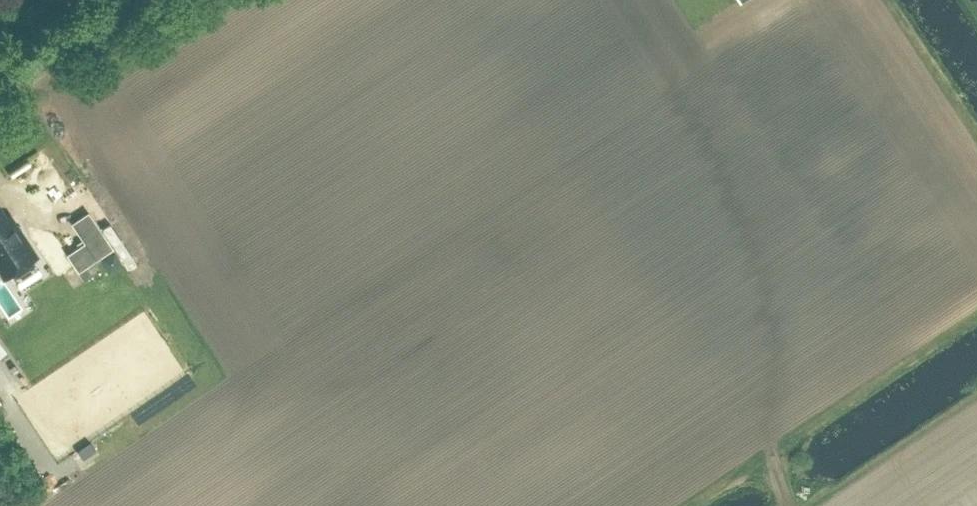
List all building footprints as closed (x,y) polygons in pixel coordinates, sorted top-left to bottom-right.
[(0,206),(0,271),(5,278),(39,256),(17,224),(13,226),(0,206)] [(113,247),(89,211),(73,222),(86,242),(68,254),(79,270),(113,247)]
